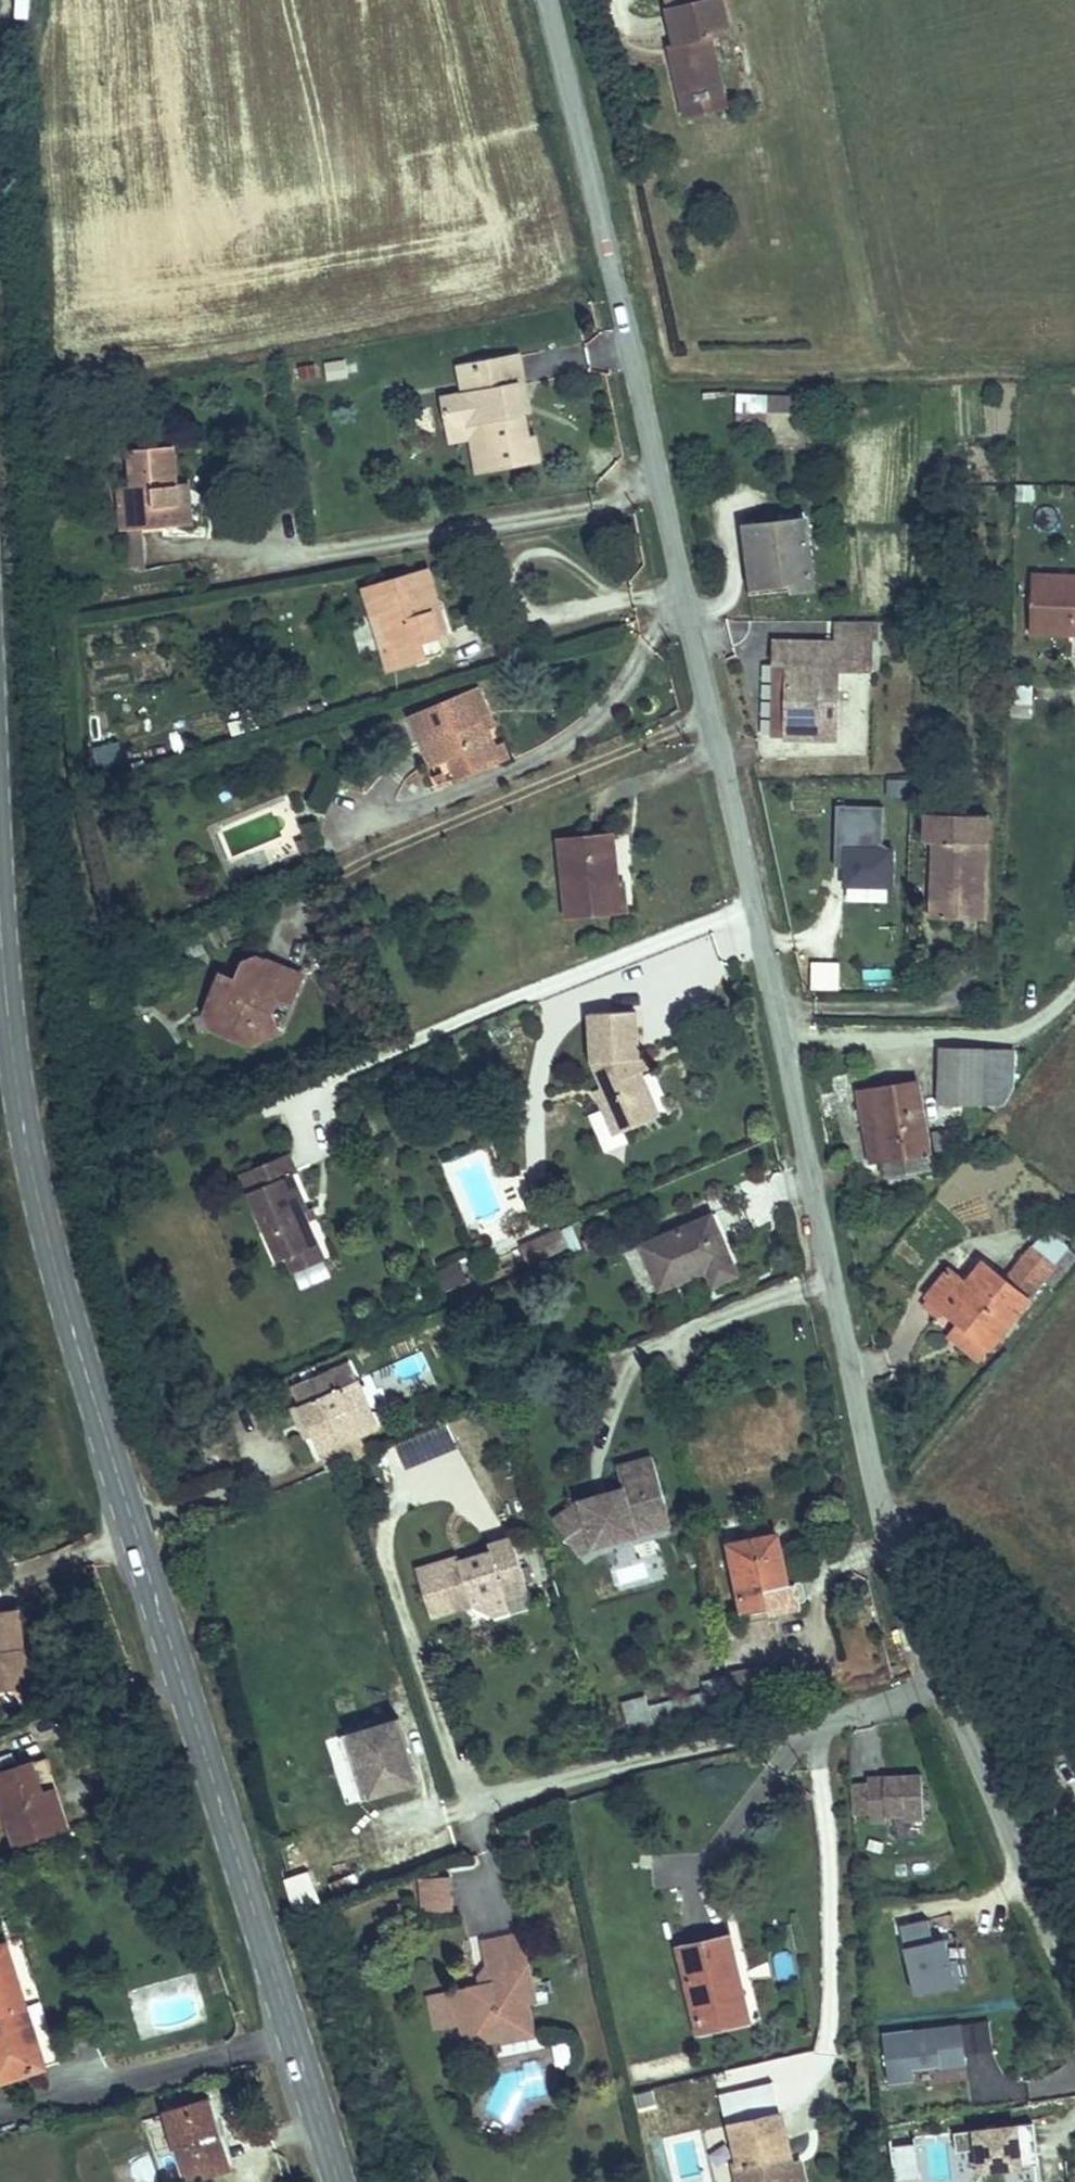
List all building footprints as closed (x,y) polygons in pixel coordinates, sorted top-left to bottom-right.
[(663,3),(671,41),(673,46),(665,48),(675,93),(720,84),(710,36),(729,32),(722,0),(678,0),(663,3)] [(724,104),(720,84),(675,93),(680,113),(724,104)] [(464,359),(443,361),(448,394),(483,388),(490,434),(538,427),(535,410),(524,411),(519,382),(515,354),(526,353),(521,324),(460,335),(464,359)] [(530,380),(526,353),(515,354),(519,382),(530,380)] [(343,359),(325,363),(329,379),(347,375),(343,359)] [(483,388),(448,394),(451,409),(470,406),(475,436),(490,434),(483,388)] [(796,413),(796,394),(734,392),(733,410),(796,413)] [(108,475),(111,504),(168,498),(165,455),(162,417),(120,420),(123,456),(125,473),(108,475)] [(165,455),(168,498),(183,497),(180,453),(165,455)] [(107,458),(108,475),(125,473),(123,456),(107,458)] [(828,569),(828,495),(768,495),(769,563),(789,563),(790,558),(805,558),(805,569),(828,569)] [(1053,503),(1032,508),(1037,530),(1058,526),(1053,503)] [(122,531),(122,567),(143,567),(143,531),(122,531)] [(430,572),(421,542),(358,560),(364,584),(377,580),(388,616),(375,620),(381,640),(436,623),(421,576),(430,572)] [(1044,565),(1042,614),(1074,616),(1074,567),(1044,565)] [(852,626),(781,626),(781,650),(780,721),(795,722),(847,721),(847,654),(882,654),(881,619),(881,605),(852,604),(852,626)] [(881,619),(882,654),(896,654),(896,619),(881,619)] [(416,686),(436,732),(467,718),(475,736),(492,729),(474,687),(484,681),(476,661),(416,686)] [(1041,707),(1043,675),(1021,674),(1019,706),(1041,707)] [(474,687),(492,729),(502,724),(484,681),(474,687)] [(92,747),(99,769),(125,762),(119,739),(92,747)] [(431,770),(437,788),(455,783),(449,765),(431,770)] [(891,827),(892,785),(845,784),(843,837),(853,837),(853,846),(853,864),(856,864),(896,865),(900,865),(901,828),(891,827)] [(933,822),(941,822),(969,822),(969,794),(935,793),(933,822)] [(969,822),(941,822),(939,899),(992,901),(996,794),(969,794),(969,822)] [(596,884),(634,879),(631,846),(639,844),(634,803),(586,810),(596,884)] [(853,846),(853,837),(843,837),(843,845),(853,846)] [(896,880),(896,865),(856,864),(855,879),(896,880)] [(222,1004),(221,1019),(262,1006),(255,986),(266,971),(278,980),(295,954),(251,924),(234,928),(222,948),(211,941),(200,962),(212,969),(199,991),(222,1004)] [(847,968),(848,941),(820,940),(819,967),(847,968)] [(181,994),(221,1019),(222,1004),(199,991),(212,969),(200,962),(181,994)] [(589,981),(593,1041),(603,1063),(596,1065),(602,1083),(615,1079),(622,1103),(646,1096),(640,1077),(651,1073),(641,1041),(634,1041),(634,1033),(642,1032),(639,978),(589,981)] [(990,1081),(987,1037),(947,1036),(950,1085),(990,1081)] [(878,1066),(887,1132),(890,1154),(937,1148),(925,1060),(878,1066)] [(872,1134),(887,1132),(878,1066),(864,1067),(872,1134)] [(658,1092),(651,1073),(640,1077),(646,1096),(658,1092)] [(615,1079),(602,1083),(610,1108),(622,1103),(615,1079)] [(287,1148),(292,1146),(283,1126),(235,1148),(274,1235),(282,1231),(313,1217),(303,1195),(299,1186),(303,1184),(287,1148)] [(737,1234),(713,1177),(642,1208),(661,1249),(706,1230),(714,1246),(737,1234)] [(311,1192),(307,1182),(303,1184),(299,1186),(303,1195),(311,1192)] [(320,1232),(313,1217),(282,1231),(289,1246),(320,1232)] [(529,1265),(568,1249),(559,1227),(520,1242),(529,1265)] [(948,1249),(926,1277),(963,1307),(948,1325),(977,1348),(1057,1248),(1035,1229),(1007,1260),(985,1242),(968,1264),(948,1249)] [(434,1265),(434,1287),(466,1287),(465,1264),(434,1265)] [(327,1341),(284,1359),(291,1374),(301,1399),(311,1424),(355,1406),(352,1399),(366,1393),(347,1348),(332,1354),(327,1341)] [(301,1399),(291,1374),(280,1379),(291,1403),(301,1399)] [(559,1478),(540,1492),(562,1523),(576,1513),(617,1502),(611,1479),(647,1470),(634,1424),(598,1434),(602,1448),(604,1457),(559,1478)] [(647,1470),(611,1479),(617,1502),(653,1492),(647,1470)] [(772,1551),(760,1500),(710,1513),(729,1587),(795,1567),(790,1547),(772,1551)] [(514,1555),(499,1506),(435,1526),(436,1531),(404,1540),(419,1589),(456,1578),(480,1589),(493,1561),(514,1555)] [(493,1561),(480,1589),(492,1585),(500,1583),(497,1574),(493,1561)] [(0,1619),(0,1662),(10,1660),(1,1621),(0,1619)] [(6,1620),(1,1621),(10,1660),(16,1658),(6,1620)] [(634,1705),(655,1700),(647,1673),(643,1658),(623,1664),(634,1705)] [(393,1684),(344,1701),(367,1765),(417,1747),(393,1684)] [(360,1769),(367,1765),(344,1701),(336,1704),(360,1769)] [(928,1775),(925,1729),(886,1732),(887,1738),(871,1738),(873,1771),(874,1779),(890,1778),(890,1773),(909,1771),(909,1777),(928,1775)] [(37,1765),(35,1766),(24,1736),(0,1746),(0,1777),(16,1818),(48,1806),(37,1765)] [(873,1771),(871,1738),(854,1740),(856,1772),(873,1771)] [(37,1765),(48,1806),(59,1801),(45,1763),(37,1765)] [(434,1847),(437,1888),(470,1885),(466,1844),(434,1847)] [(282,1879),(294,1913),(322,1903),(309,1869),(282,1879)] [(535,1957),(526,1905),(495,1911),(501,1948),(505,1972),(492,1974),(489,1960),(445,1968),(451,2003),(478,1998),(482,2023),(518,2017),(516,2005),(534,2001),(529,1974),(537,1972),(535,1957)] [(901,1924),(915,1996),(970,1985),(957,1917),(942,1920),(945,1936),(932,1939),(929,1919),(901,1924)] [(41,2044),(8,1919),(0,1921),(0,2057),(41,2044)] [(734,1981),(720,1921),(680,1930),(700,2017),(749,2004),(742,1978),(734,1981)] [(487,1950),(489,1960),(492,1974),(505,1972),(501,1948),(487,1950)] [(538,2026),(534,2001),(516,2005),(518,2017),(520,2029),(538,2026)] [(936,2085),(936,2067),(995,2065),(994,2024),(885,2027),(886,2086),(936,2085)] [(542,2067),(490,2072),(495,2118),(517,2116),(515,2101),(545,2098),(542,2067)] [(208,2073),(167,2084),(185,2152),(220,2142),(213,2113),(219,2111),(208,2073)] [(747,2181),(784,2181),(782,2174),(802,2170),(796,2146),(785,2099),(737,2109),(744,2145),(739,2147),(747,2181)] [(953,2151),(972,2149),(975,2174),(1036,2168),(1037,2181),(1065,2181),(1063,2164),(1037,2167),(1032,2122),(951,2130),(953,2151)] [(920,2179),(917,2139),(892,2141),(895,2180),(920,2179)] [(924,2140),(925,2181),(950,2181),(949,2140),(924,2140)] [(784,2181),(814,2181),(805,2143),(796,2146),(802,2170),(782,2174),(784,2181)]
